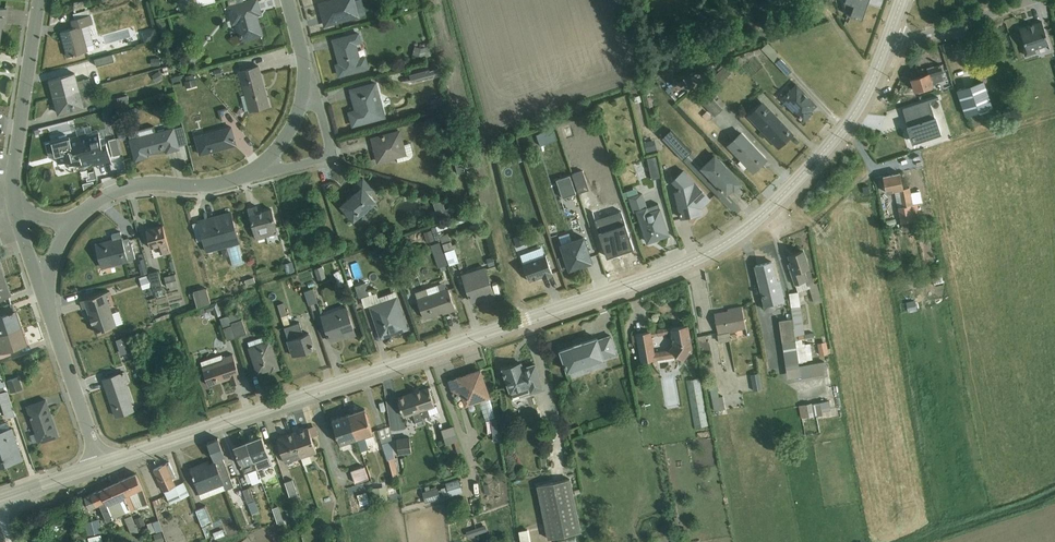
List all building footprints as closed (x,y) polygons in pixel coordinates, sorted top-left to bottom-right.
[(177,3),(179,10),(187,8),(187,9),(199,6),(199,7),(216,2),(215,0),(184,0),(184,2),(177,3)] [(320,5),(325,25),(360,16),(359,13),(365,12),(361,0),(358,0),(355,1),(355,0),(339,0),(320,5)] [(397,1),(399,10),(408,8),(407,0),(403,0),(397,1)] [(843,1),(847,14),(852,16),(852,14),(861,17),(866,4),(867,3),(864,2),(865,0),(846,0),(845,1),(843,1)] [(244,4),(230,8),(227,8),(232,26),(235,25),(240,41),(261,35),(257,19),(255,20),(254,16),(260,14),(256,1),(244,4)] [(74,19),(90,15),(88,10),(73,14),(74,19)] [(90,15),(74,19),(71,20),(73,29),(60,32),(67,57),(95,50),(88,25),(93,24),(90,15)] [(1042,22),(1020,29),(1022,35),(1020,39),(1023,47),(1024,46),(1025,50),(1023,51),(1025,57),(1036,53),(1035,49),(1049,45),(1042,22)] [(154,30),(142,33),(145,43),(156,39),(154,30)] [(132,32),(128,43),(136,46),(140,35),(132,32)] [(360,34),(333,41),(340,65),(336,66),(339,76),(369,68),(366,56),(361,58),(357,45),(363,43),(360,34)] [(770,44),(763,50),(787,75),(794,69),(770,44)] [(415,47),(412,55),(419,57),(431,54),(429,47),(421,49),(415,47)] [(194,49),(179,64),(186,72),(202,57),(194,49)] [(113,54),(94,59),(96,66),(115,62),(113,54)] [(159,58),(151,59),(151,66),(160,66),(159,58)] [(427,63),(408,68),(413,83),(442,75),(440,68),(430,71),(427,63)] [(928,74),(911,79),(915,91),(944,80),(942,75),(943,74),(940,64),(938,65),(939,66),(934,67),(934,66),(927,68),(928,74)] [(718,72),(715,76),(721,83),(731,73),(723,65),(717,71),(718,72)] [(258,67),(239,72),(245,95),(241,96),(245,111),(249,110),(249,112),(269,107),(258,67)] [(221,68),(214,70),(216,78),(223,76),(221,68)] [(159,71),(152,76),(156,83),(163,78),(159,71)] [(1008,72),(1001,75),(1005,85),(1012,82),(1008,72)] [(54,97),(85,89),(91,87),(89,78),(78,81),(76,73),(49,80),(54,97)] [(186,82),(184,82),(186,89),(197,86),(195,79),(194,80),(193,75),(185,77),(186,82)] [(983,82),(957,91),(966,116),(978,112),(981,115),(989,112),(988,108),(992,107),(983,82)] [(356,111),(349,113),(353,126),(386,117),(377,83),(351,91),(356,111)] [(796,84),(781,98),(801,118),(803,120),(812,112),(810,110),(816,105),(796,84)] [(85,89),(54,97),(58,114),(90,105),(85,89)] [(111,109),(115,108),(129,104),(127,96),(101,102),(103,111),(111,109)] [(711,97),(703,104),(715,116),(723,109),(711,97)] [(441,98),(431,100),(432,107),(443,104),(441,98)] [(929,101),(903,109),(908,126),(907,127),(912,143),(942,133),(941,132),(936,117),(935,117),(929,101)] [(762,102),(748,116),(778,148),(792,135),(785,128),(784,129),(781,127),(783,124),(762,102)] [(115,108),(111,109),(114,122),(118,136),(122,135),(115,108)] [(111,109),(103,111),(106,124),(114,122),(111,109)] [(136,133),(129,135),(135,160),(147,157),(146,154),(166,149),(167,152),(179,149),(173,128),(156,132),(154,125),(136,130),(136,133)] [(99,133),(100,139),(105,138),(102,129),(98,130),(98,129),(92,130),(90,126),(76,129),(78,136),(92,132),(92,134),(99,133)] [(231,127),(195,136),(200,155),(236,145),(231,127)] [(678,160),(687,152),(666,128),(657,137),(678,160)] [(401,132),(372,139),(378,162),(397,157),(398,163),(410,160),(413,156),(413,153),(411,144),(404,145),(401,132)] [(741,132),(727,145),(741,160),(738,163),(744,169),(748,166),(753,172),(762,163),(760,161),(764,158),(741,132)] [(44,137),(45,145),(54,144),(56,156),(53,156),(53,157),(67,154),(70,165),(67,166),(67,167),(81,163),(82,167),(91,165),(91,163),(96,162),(98,169),(99,169),(98,165),(110,162),(111,165),(112,165),(106,141),(101,143),(100,139),(99,133),(92,134),(53,143),(51,134),(43,136),(44,137)] [(549,133),(536,138),(540,147),(552,142),(549,133)] [(116,138),(109,140),(113,157),(120,155),(116,138)] [(654,140),(644,142),(647,152),(657,150),(654,140)] [(714,155),(701,168),(726,194),(733,188),(734,190),(741,184),(737,180),(738,179),(714,155)] [(656,156),(647,158),(652,179),(660,177),(656,156)] [(462,164),(455,166),(458,175),(464,173),(462,164)] [(684,170),(671,181),(680,190),(674,192),(681,219),(702,214),(700,208),(710,199),(684,170)] [(900,173),(883,177),(886,193),(894,191),(902,232),(915,229),(913,221),(921,219),(917,204),(914,205),(910,188),(914,187),(913,182),(907,184),(908,188),(904,189),(900,173)] [(570,175),(556,180),(563,198),(576,194),(570,175)] [(355,193),(341,206),(354,222),(377,202),(370,194),(373,191),(363,179),(352,189),(355,193)] [(636,188),(623,193),(625,199),(628,198),(633,213),(637,211),(647,242),(668,235),(658,204),(647,207),(642,193),(638,194),(636,188)] [(436,211),(431,212),(434,222),(454,216),(451,208),(445,210),(442,201),(433,204),(436,211)] [(256,206),(248,208),(257,240),(278,234),(271,209),(258,213),(256,206)] [(463,219),(436,227),(438,231),(472,220),(473,221),(483,218),(482,212),(471,215),(465,218),(465,217),(463,217),(463,219)] [(199,223),(203,240),(207,253),(227,248),(228,252),(240,249),(231,213),(230,213),(231,215),(216,219),(216,217),(198,222),(199,223)] [(475,224),(469,226),(471,230),(483,227),(481,221),(475,223),(475,224)] [(203,240),(199,223),(192,224),(195,235),(197,242),(203,240)] [(163,226),(146,231),(151,249),(160,247),(163,255),(170,253),(163,226)] [(485,230),(475,234),(477,241),(487,237),(485,230)] [(432,231),(424,233),(427,243),(435,241),(432,231)] [(124,246),(122,240),(121,232),(111,235),(113,241),(96,245),(96,244),(95,244),(101,265),(128,258),(128,261),(135,259),(132,244),(131,244),(124,246)] [(445,252),(449,265),(449,266),(459,262),(456,254),(459,253),(456,244),(452,246),(448,234),(445,235),(444,232),(440,233),(441,235),(439,236),(445,252)] [(522,235),(513,238),(517,248),(526,244),(522,235)] [(568,235),(559,237),(561,244),(569,270),(580,266),(580,265),(591,261),(591,263),(592,262),(583,236),(570,241),(568,235)] [(124,246),(131,244),(129,238),(122,240),(124,246)] [(449,265),(445,252),(443,253),(439,243),(433,245),(436,255),(434,256),(439,268),(440,268),(441,271),(446,269),(445,266),(449,265)] [(793,319),(799,363),(806,362),(806,360),(812,360),(810,346),(809,346),(809,344),(803,344),(802,340),(814,338),(813,331),(809,332),(808,329),(804,330),(798,291),(810,289),(814,304),(822,302),(820,296),(821,296),(817,283),(815,284),(803,251),(794,254),(789,255),(791,264),(789,265),(798,291),(788,293),(793,319)] [(546,256),(523,264),(529,282),(542,277),(543,279),(553,276),(546,256)] [(562,256),(558,258),(561,269),(566,268),(562,256)] [(128,258),(101,265),(102,269),(129,262),(128,261),(128,258)] [(141,263),(138,264),(141,275),(148,273),(144,259),(140,260),(141,263)] [(352,260),(346,262),(349,272),(355,270),(352,260)] [(292,262),(284,264),(286,274),(295,271),(292,262)] [(772,262),(756,266),(767,303),(762,305),(764,310),(766,312),(768,312),(771,312),(773,311),(775,310),(777,307),(775,302),(785,299),(780,279),(776,280),(772,262)] [(323,267),(314,269),(318,281),(326,278),(323,267)] [(485,267),(462,275),(471,302),(480,299),(480,297),(484,296),(485,300),(495,297),(485,267)] [(149,274),(152,287),(153,291),(163,288),(158,271),(149,274)] [(152,287),(149,274),(139,277),(142,289),(152,287)] [(175,274),(164,277),(167,288),(169,288),(170,291),(179,289),(175,274)] [(249,276),(240,279),(242,287),(251,284),(249,276)] [(942,276),(932,278),(934,287),(944,284),(942,276)] [(0,280),(0,298),(10,295),(5,279),(0,280)] [(385,329),(387,335),(406,329),(394,292),(378,298),(376,293),(372,294),(371,290),(368,291),(365,283),(355,286),(359,298),(361,298),(364,308),(371,305),(379,331),(385,329)] [(440,292),(446,290),(444,283),(437,285),(440,292)] [(440,292),(437,285),(415,293),(424,319),(442,313),(443,315),(455,310),(448,289),(446,290),(440,292)] [(258,287),(235,295),(237,301),(260,293),(258,287)] [(206,288),(193,292),(197,307),(210,303),(207,289),(206,289),(206,288)] [(313,289),(304,292),(309,305),(318,302),(313,289)] [(110,291),(81,301),(83,309),(87,308),(95,333),(117,326),(107,295),(111,294),(110,291)] [(915,300),(906,302),(908,313),(917,311),(915,300)] [(217,303),(205,306),(207,312),(213,310),(215,317),(221,315),(217,303)] [(283,303),(277,305),(284,326),(290,324),(283,303)] [(715,313),(714,313),(718,334),(729,332),(729,333),(737,331),(737,330),(746,328),(742,306),(728,309),(728,313),(716,316),(715,313)] [(346,307),(321,315),(330,342),(346,337),(347,339),(356,336),(346,307)] [(21,328),(16,312),(13,312),(0,316),(0,335),(21,328)] [(229,315),(236,337),(247,334),(242,319),(240,320),(238,312),(229,315)] [(236,337),(229,315),(220,318),(227,340),(236,337)] [(799,363),(793,319),(778,321),(786,366),(799,363)] [(300,323),(284,328),(293,357),(314,350),(309,334),(304,336),(300,323)] [(657,329),(657,330),(650,331),(650,332),(636,334),(638,341),(641,362),(678,357),(684,361),(693,349),(688,325),(671,328),(664,329),(664,328),(657,329)] [(0,335),(0,354),(27,345),(21,328),(0,335)] [(385,329),(379,331),(381,337),(387,335),(385,329)] [(725,354),(723,342),(713,343),(711,333),(695,335),(697,350),(716,347),(717,355),(725,354)] [(115,353),(123,350),(118,335),(110,338),(115,353)] [(574,346),(560,351),(567,373),(605,360),(604,359),(617,355),(610,336),(598,341),(597,338),(582,343),(574,345),(574,346)] [(262,338),(248,342),(250,347),(249,347),(258,374),(271,369),(272,372),(279,369),(269,340),(264,342),(262,338)] [(826,342),(817,344),(819,356),(828,354),(826,342)] [(222,355),(201,362),(209,386),(230,379),(232,385),(242,382),(233,354),(223,358),(222,355)] [(799,363),(786,366),(788,379),(801,377),(801,379),(827,375),(826,362),(799,366),(799,363)] [(515,372),(523,369),(521,364),(513,367),(515,372)] [(515,372),(513,367),(502,370),(513,400),(515,401),(519,400),(520,398),(544,390),(535,365),(523,369),(515,372)] [(480,371),(449,381),(458,408),(479,402),(485,422),(495,418),(490,403),(497,401),(495,395),(489,397),(480,371)] [(125,372),(103,380),(116,417),(133,411),(124,384),(128,382),(125,372)] [(760,374),(751,375),(753,391),(762,390),(760,374)] [(19,377),(6,381),(10,393),(23,389),(19,377)] [(700,379),(686,382),(694,430),(708,427),(700,379)] [(6,419),(16,416),(4,382),(1,383),(1,381),(0,381),(0,401),(6,419)] [(716,382),(709,384),(715,417),(717,417),(717,418),(721,417),(721,416),(726,415),(723,397),(719,398),(716,382)] [(414,393),(423,418),(439,413),(437,406),(435,407),(429,388),(414,393)] [(423,418),(414,393),(397,399),(404,418),(413,415),(417,426),(425,423),(423,418)] [(46,400),(26,407),(35,434),(30,435),(33,443),(39,441),(39,443),(58,436),(46,400)] [(828,401),(799,407),(801,416),(802,416),(805,436),(819,434),(816,417),(822,416),(822,413),(830,411),(828,401)] [(349,415),(357,439),(362,454),(367,452),(366,450),(369,449),(368,446),(376,443),(365,409),(349,415)] [(357,439),(349,415),(332,420),(340,445),(357,439)] [(5,466),(22,460),(11,428),(10,429),(7,421),(0,424),(0,450),(5,466)] [(308,428),(312,439),(319,436),(315,426),(308,428)] [(453,426),(441,430),(446,445),(454,442),(459,456),(462,454),(453,426)] [(312,439),(308,428),(293,434),(304,465),(312,463),(310,456),(317,454),(312,439)] [(384,428),(378,430),(392,478),(397,477),(392,440),(389,442),(384,428)] [(293,434),(277,439),(286,464),(302,458),(293,434)] [(246,443),(259,478),(267,475),(264,469),(273,465),(262,437),(246,443)] [(409,437),(396,440),(398,455),(412,453),(409,437)] [(216,463),(226,490),(231,488),(234,495),(243,492),(242,490),(237,477),(231,479),(222,458),(225,457),(218,438),(207,443),(216,463)] [(259,478),(246,443),(234,447),(248,484),(260,480),(259,478)] [(169,462),(153,470),(170,504),(190,495),(184,482),(176,486),(172,479),(176,477),(169,462)] [(226,490),(216,463),(209,465),(208,462),(205,463),(205,466),(201,467),(201,465),(190,469),(202,499),(226,490)] [(364,467),(351,472),(355,484),(369,479),(364,467)] [(127,478),(139,507),(148,503),(136,474),(127,478)] [(118,482),(131,510),(139,507),(127,478),(118,482)] [(292,480),(285,483),(290,497),(297,494),(292,480)] [(441,490),(443,496),(443,497),(449,495),(450,497),(463,493),(458,480),(445,484),(447,488),(441,489),(441,490)] [(570,480),(537,488),(548,540),(582,533),(570,480)] [(101,490),(113,518),(131,510),(118,482),(101,490)] [(242,490),(243,492),(252,517),(260,514),(249,487),(242,490)] [(386,487),(372,489),(374,502),(388,500),(386,487)] [(399,487),(387,491),(390,499),(400,496),(399,487)] [(443,496),(441,490),(438,491),(437,489),(422,493),(426,504),(440,499),(440,497),(443,496)] [(113,518),(101,490),(84,498),(90,510),(100,505),(107,521),(113,518)] [(366,492),(357,495),(360,506),(370,503),(366,492)] [(147,499),(152,509),(163,503),(158,494),(147,499)] [(297,495),(291,497),(294,506),(300,504),(297,495)] [(195,510),(202,527),(212,523),(205,506),(195,510)] [(278,506),(272,509),(277,523),(283,521),(278,506)] [(202,527),(195,510),(185,514),(188,523),(191,521),(197,535),(204,532),(202,527)] [(131,515),(124,518),(131,535),(138,532),(131,515)] [(142,516),(135,518),(138,527),(145,525),(142,516)] [(99,520),(85,524),(88,538),(89,538),(90,541),(98,540),(97,536),(102,534),(99,520)] [(159,520),(146,525),(150,534),(155,532),(156,533),(162,531),(159,520)] [(485,526),(466,532),(468,538),(487,532),(485,526)] [(73,530),(77,541),(89,541),(85,527),(73,530)] [(222,530),(213,533),(215,539),(224,536),(222,530)] [(518,532),(520,541),(531,541),(529,530),(518,532)] [(153,534),(156,541),(161,541),(164,541),(161,532),(153,534)] [(675,535),(677,541),(687,541),(686,533),(675,535)]
